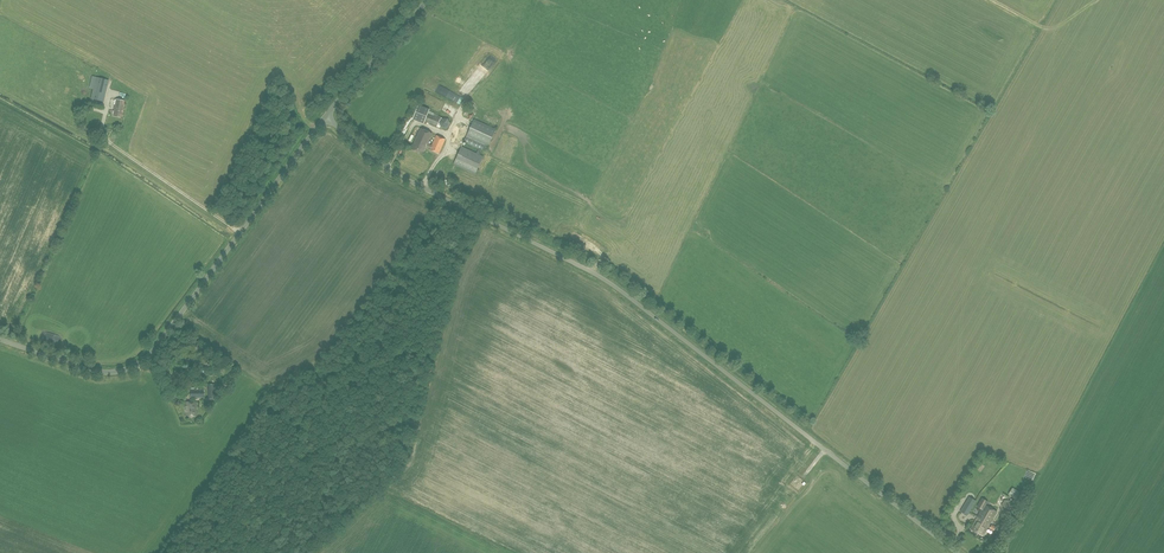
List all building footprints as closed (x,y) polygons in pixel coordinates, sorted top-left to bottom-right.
[(463,88),(473,78),(466,72),(457,82),(463,88)] [(108,80),(96,77),(92,76),(89,88),(93,89),(91,99),(103,102),(108,80)] [(437,91),(440,86),(433,83),(431,88),(437,91)] [(122,117),(124,101),(116,99),(113,116),(122,117)] [(437,108),(445,111),(447,103),(439,101),(437,108)] [(437,126),(441,116),(429,111),(430,109),(418,104),(412,117),(424,122),(425,121),(437,126)] [(448,119),(443,123),(448,128),(453,124),(448,119)] [(479,149),(476,154),(462,147),(454,165),(475,174),(483,157),(479,155),(481,150),(482,150),(485,145),(488,146),(495,129),(474,120),(464,142),(479,149)] [(461,140),(463,141),(467,131),(455,126),(453,133),(456,134),(455,137),(454,137),(452,143),(458,145),(461,140)] [(423,154),(427,147),(431,148),(430,150),(439,154),(445,139),(437,135),(432,145),(428,143),(432,134),(421,128),(412,149),(423,154)] [(394,149),(398,147),(393,138),(390,140),(394,149)] [(208,398),(212,398),(218,394),(218,384),(208,384),(208,398)] [(196,416),(196,402),(185,402),(185,417),(196,416)] [(960,512),(967,516),(975,501),(968,497),(960,512)] [(984,504),(977,517),(988,523),(988,524),(989,524),(996,511),(984,504)] [(982,536),(989,524),(988,524),(988,523),(977,517),(970,529),(982,536)]
